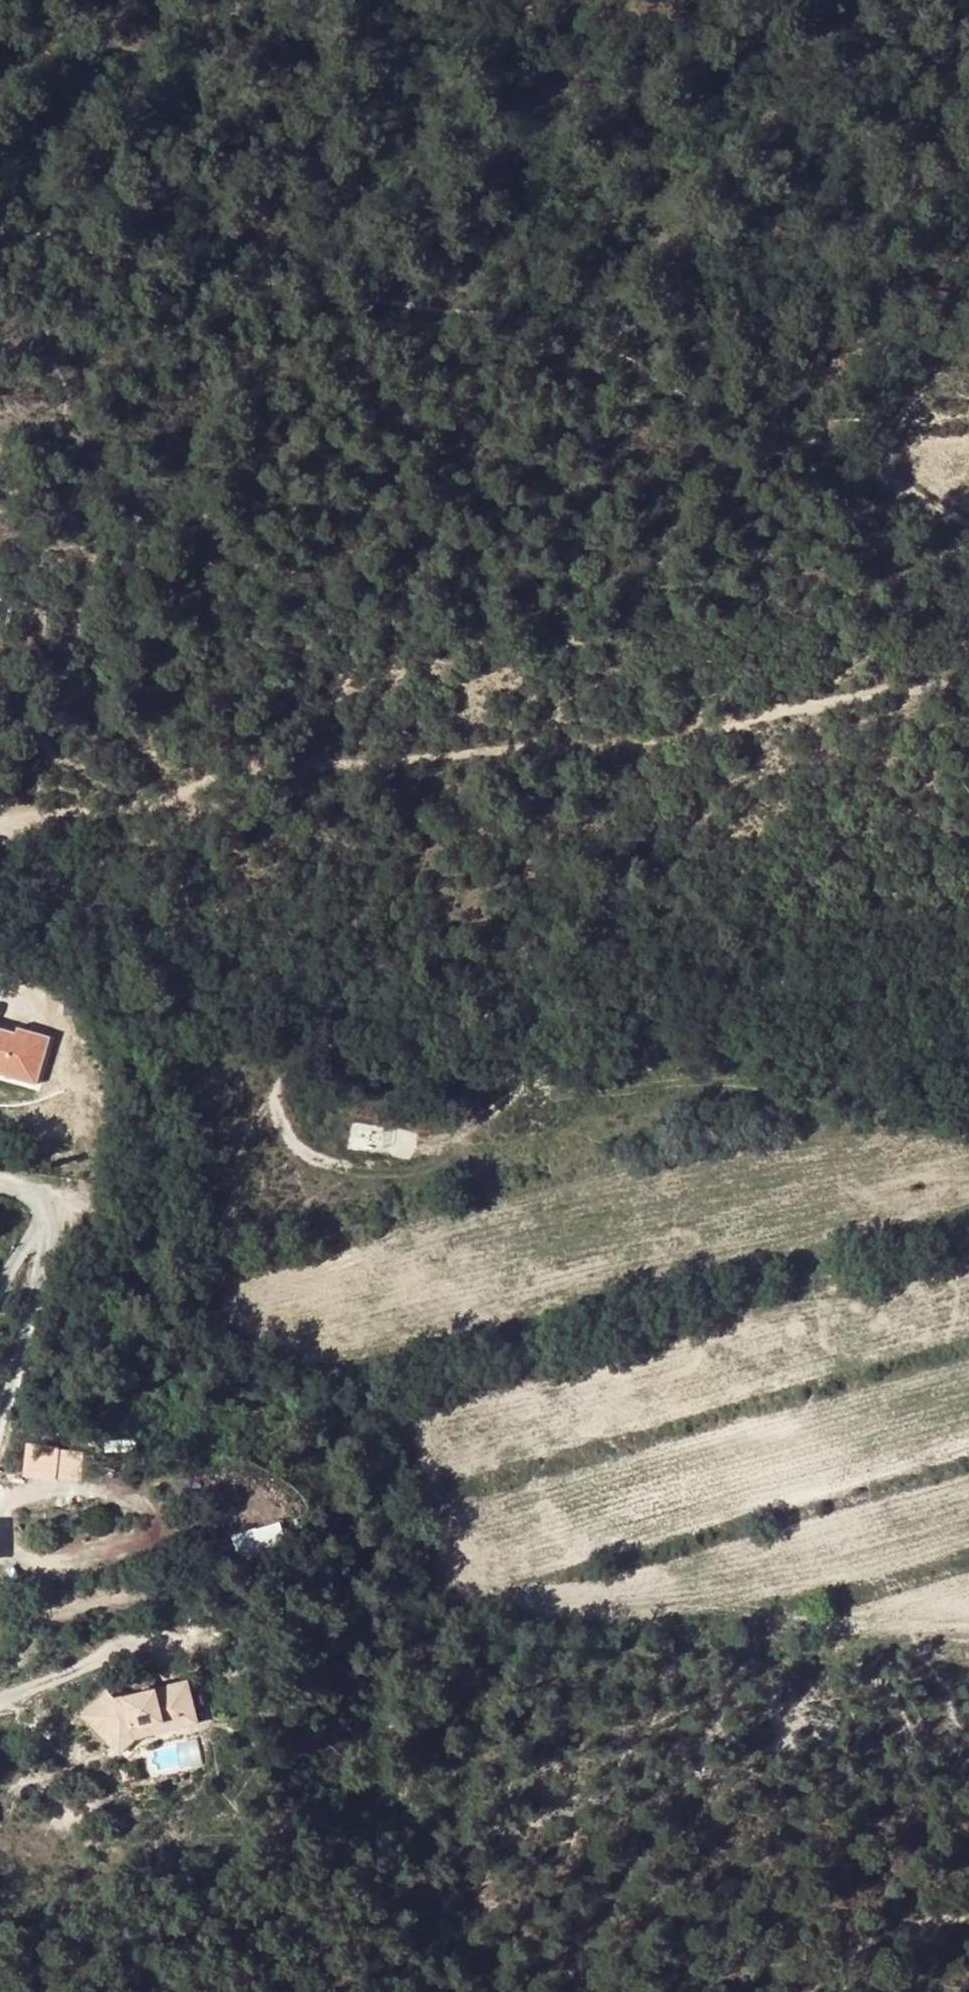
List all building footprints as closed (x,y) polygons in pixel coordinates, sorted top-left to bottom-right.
[(10,442),(2,441),(1,452),(9,454),(10,442)] [(29,1081),(43,1033),(10,1023),(9,1028),(0,1025),(0,1073),(29,1081)] [(131,1706),(124,1713),(117,1706),(99,1724),(130,1755),(148,1738),(178,1729),(181,1739),(214,1731),(204,1689),(131,1706)] [(117,1706),(124,1713),(131,1706),(124,1699),(117,1706)] [(136,1761),(152,1746),(181,1739),(178,1729),(148,1738),(130,1755),(136,1761)]
